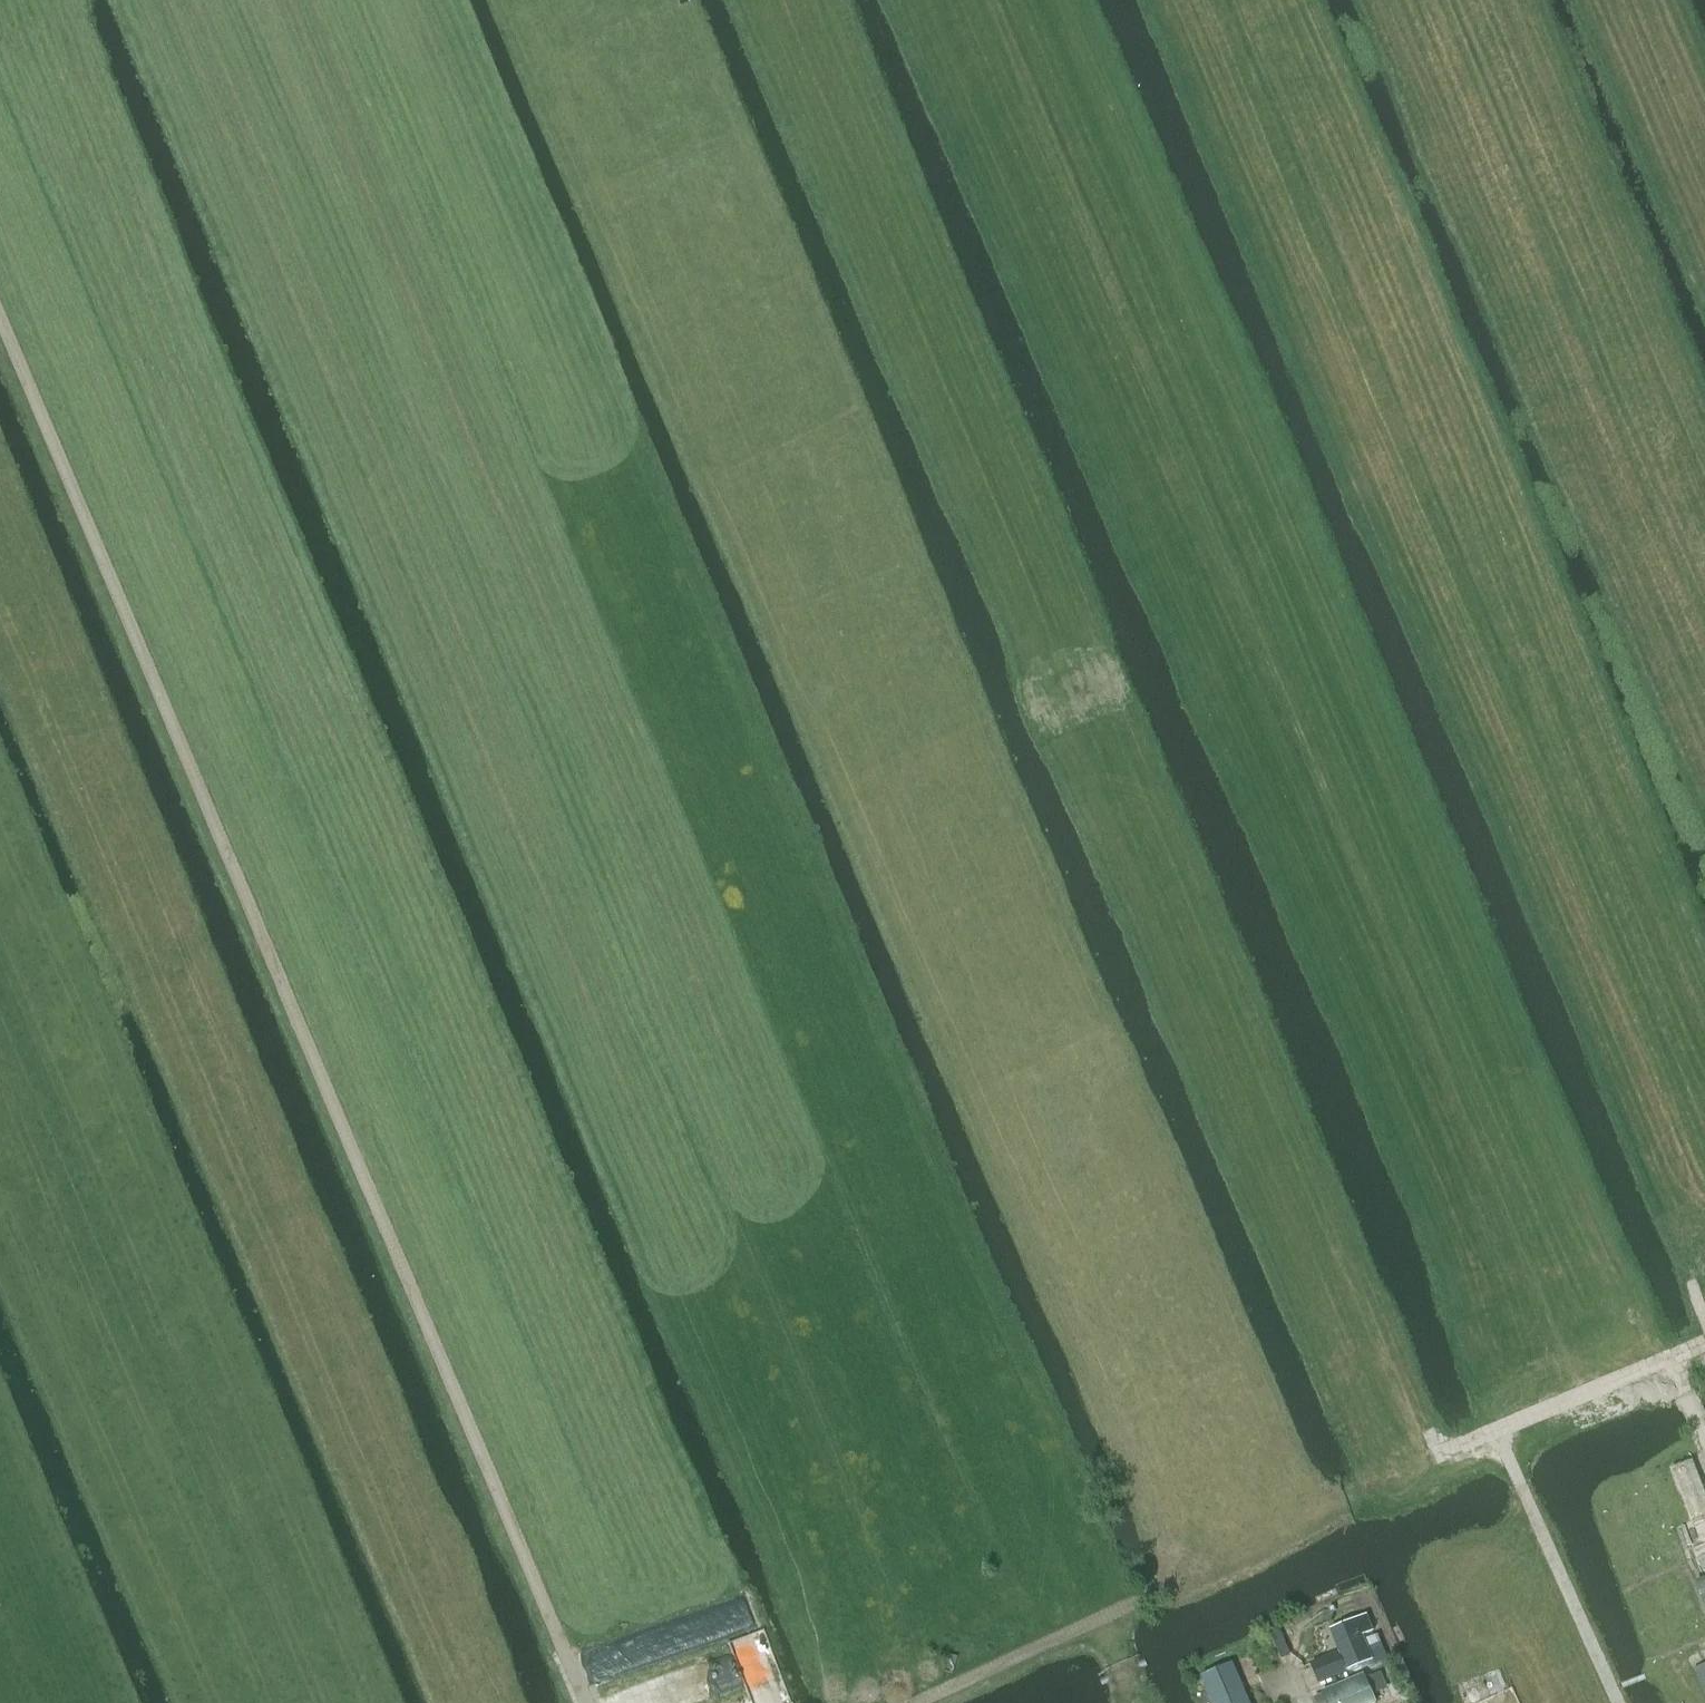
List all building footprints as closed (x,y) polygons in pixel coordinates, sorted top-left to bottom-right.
[(1366,1615),(1357,1619),(1363,1634),(1372,1631),(1366,1615)] [(1311,1664),(1319,1684),(1374,1662),(1363,1634),(1357,1619),(1356,1617),(1330,1628),(1340,1653),(1311,1664)] [(1279,1630),(1270,1634),(1280,1658),(1289,1654),(1279,1630)] [(1233,1663),(1201,1677),(1212,1702),(1250,1702),(1233,1663)] [(1693,1669),(1704,1697),(1704,1664),(1693,1669)] [(1363,1675),(1322,1693),(1323,1695),(1313,1700),(1314,1702),(1375,1702),(1363,1675)]
